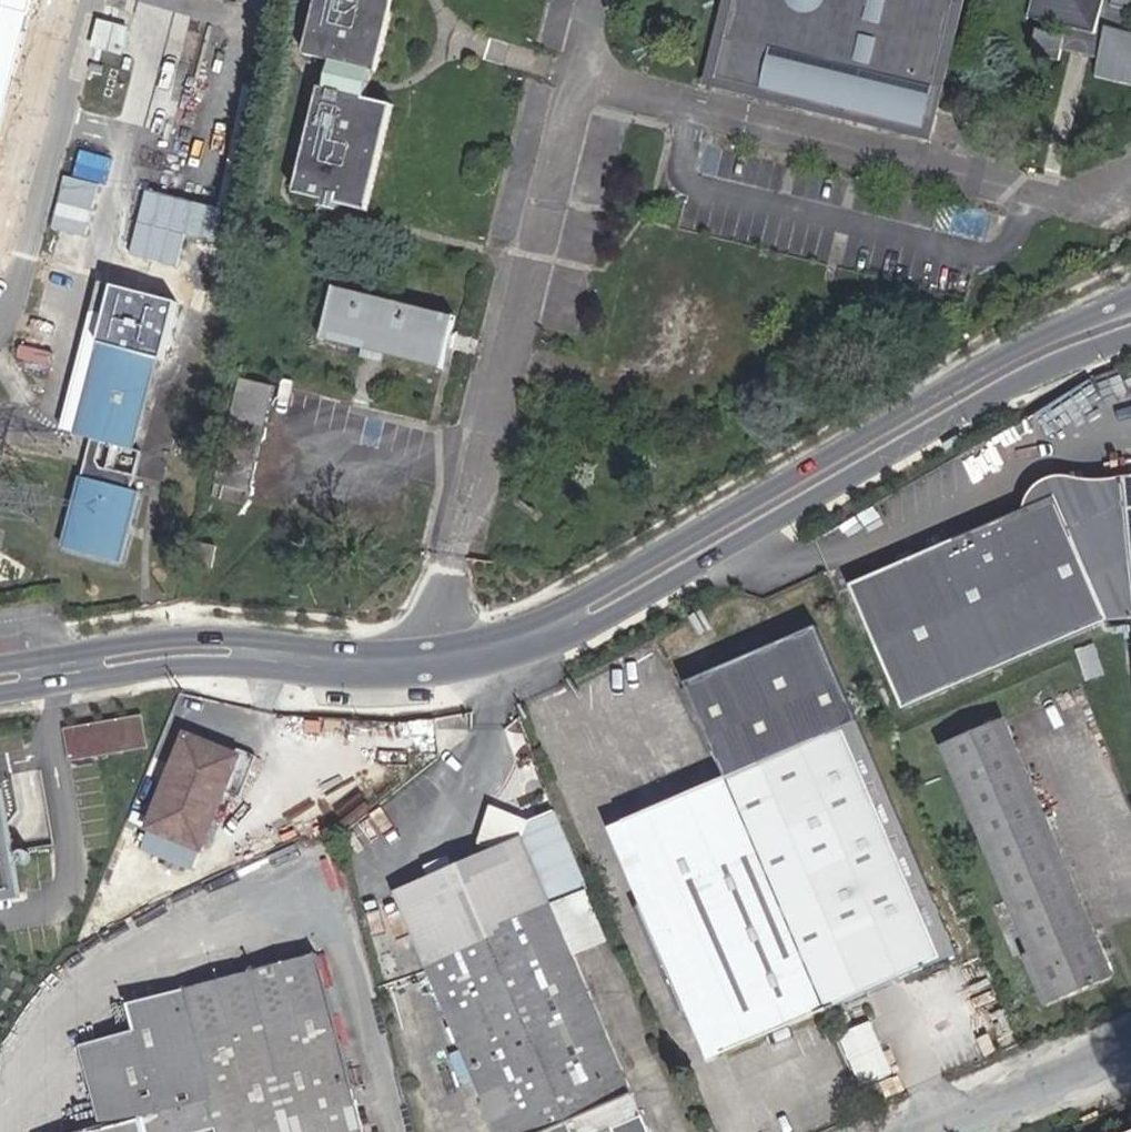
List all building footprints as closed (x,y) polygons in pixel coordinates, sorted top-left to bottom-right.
[(304,58),(332,64),(326,91),(321,90),(296,193),(369,211),(395,107),(366,100),(372,74),(378,75),(396,0),(318,0),(304,58)] [(717,78),(791,96),(794,85),(784,83),(782,88),(728,75),(746,0),(736,0),(717,78)] [(930,124),(960,0),(746,0),(728,75),(782,88),(784,83),(794,85),(791,96),(857,112),(860,101),(869,103),(869,109),(930,124)] [(1036,18),(1068,26),(1065,36),(1038,29),(1032,52),(1059,59),(1062,47),(1101,57),(1098,68),(1130,78),(1130,34),(1129,33),(1130,25),(1130,0),(1040,0),(1036,18)] [(857,112),(929,130),(930,124),(869,109),(869,103),(860,101),(857,112)] [(191,302),(200,236),(147,228),(138,294),(191,302)] [(444,367),(456,318),(337,289),(324,338),(444,367)] [(114,444),(134,450),(158,358),(100,343),(76,435),(93,439),(114,444)] [(275,388),(240,380),(231,413),(266,422),(275,388)] [(215,482),(249,490),(266,422),(231,413),(215,482)] [(104,483),(109,464),(114,444),(93,439),(83,477),(104,483)] [(64,548),(123,563),(141,493),(133,491),(138,471),(109,464),(104,483),(83,477),(64,548)] [(1112,478),(1121,552),(1107,554),(1114,613),(1128,611),(1129,621),(1130,637),(1130,476),(1112,478)] [(1121,552),(1112,478),(1096,482),(1065,478),(1049,480),(1039,490),(1029,502),(1029,513),(852,587),(907,713),(1110,621),(1129,621),(1128,611),(1114,613),(1107,554),(1121,552)] [(212,568),(218,547),(196,542),(191,563),(212,568)] [(728,1051),(824,1010),(957,953),(817,627),(685,683),(714,754),(724,780),(662,806),(630,820),(663,898),(642,907),(688,1015),(709,1007),(728,1051)] [(69,757),(148,750),(145,717),(66,724),(69,757)] [(1045,1005),(1111,978),(1003,723),(942,748),(1031,956),(1025,958),(1045,1005)] [(207,737),(204,745),(185,737),(147,828),(198,850),(224,788),(239,795),(255,757),(207,737)] [(394,892),(494,1131),(548,1131),(565,1125),(568,1131),(586,1131),(607,1123),(610,1130),(610,1131),(647,1131),(573,957),(610,941),(555,812),(530,823),(491,807),(476,844),(494,850),(394,892)] [(9,894),(0,831),(0,896),(9,894)] [(315,954),(181,991),(209,1098),(101,1128),(85,1131),(363,1131),(315,954)] [(135,1030),(80,1046),(101,1128),(209,1098),(181,991),(129,1005),(135,1030)] [(862,1085),(893,1072),(871,1020),(839,1034),(862,1085)] [(886,1100),(878,1082),(859,1090),(867,1109),(886,1100)] [(610,1130),(607,1123),(586,1131),(606,1131),(610,1130)]
